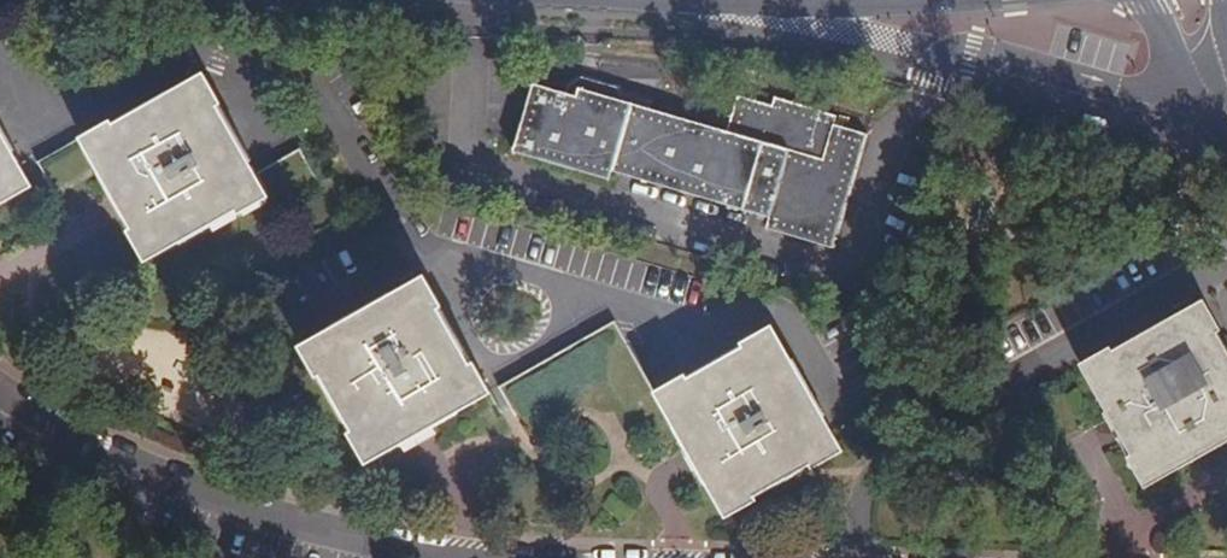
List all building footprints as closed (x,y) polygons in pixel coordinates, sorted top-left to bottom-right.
[(148,263),(271,198),(207,75),(207,74),(82,140),(148,263)] [(830,250),(867,137),(835,127),(836,118),(776,99),(773,108),(739,98),(725,134),(579,90),(575,98),(536,87),(512,153),(537,160),(541,163),(606,183),(609,181),(670,199),(679,204),(830,250)] [(1,201),(3,204),(31,188),(0,135),(0,201),(1,201)] [(361,458),(485,390),(469,361),(465,363),(433,305),(437,301),(419,270),(295,338),(312,370),(316,367),(346,423),(343,426),(361,458)] [(1209,332),(1211,328),(1198,304),(1108,355),(1104,351),(1076,367),(1128,459),(1126,461),(1143,490),(1226,442),(1226,365),(1209,332)] [(620,411),(653,393),(611,323),(497,385),(512,414),(597,370),(620,411)] [(815,462),(844,445),(769,326),(741,341),(742,344),(686,380),(684,376),(653,393),(729,512),(757,495),(757,491),(814,459),(815,462)]
